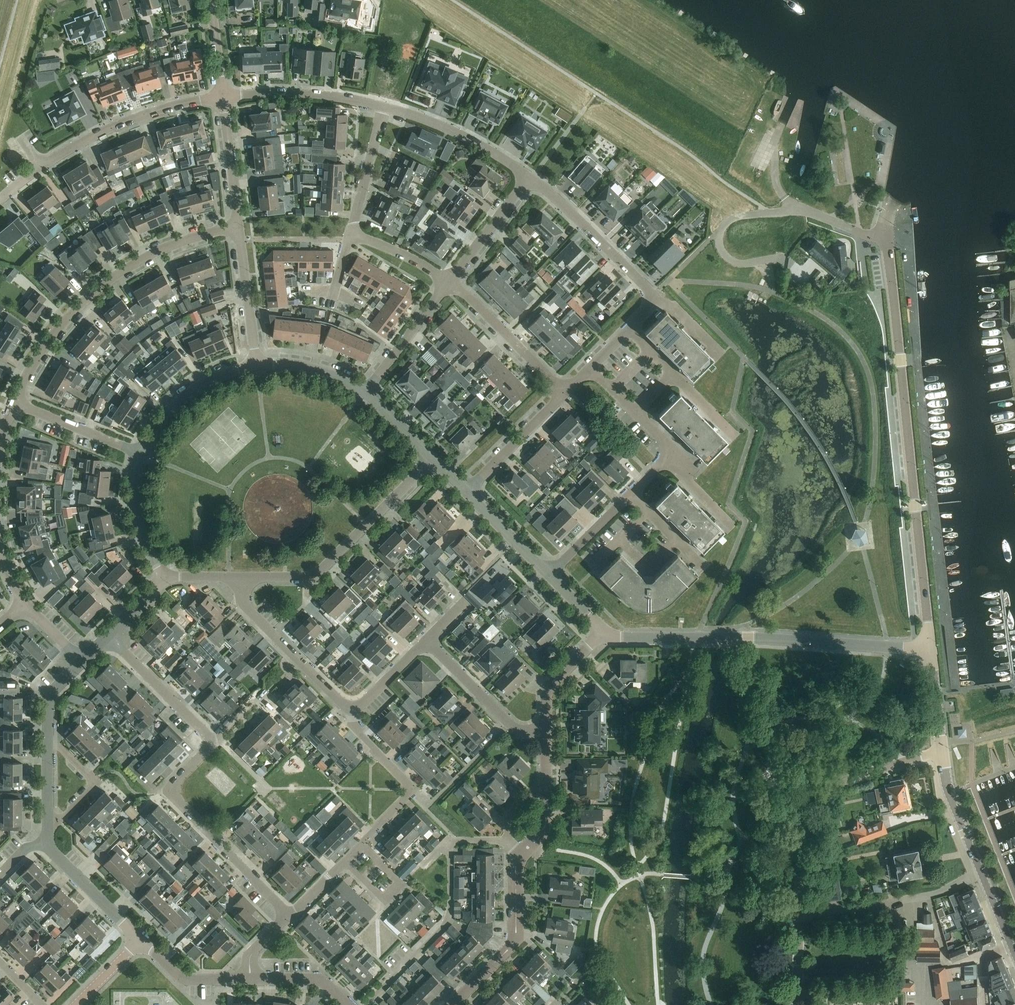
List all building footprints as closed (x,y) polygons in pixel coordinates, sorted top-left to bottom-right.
[(109,31),(121,28),(119,19),(132,15),(128,0),(112,0),(110,1),(113,12),(111,13),(112,15),(105,17),(109,31)] [(151,13),(150,7),(159,5),(157,0),(142,0),(142,2),(140,3),(143,15),(151,13)] [(171,7),(182,4),(184,10),(190,9),(188,0),(169,0),(171,7)] [(286,1),(287,1),(287,15),(298,16),(299,0),(286,0),(286,1)] [(313,18),(323,19),(325,3),(318,2),(319,0),(305,0),(304,7),(314,8),(313,18)] [(357,19),(358,15),(362,12),(363,8),(358,2),(358,0),(332,0),(329,14),(357,19)] [(80,31),(84,42),(104,35),(95,11),(76,18),(77,21),(65,25),(69,35),(80,31)] [(141,26),(145,40),(154,38),(150,23),(141,26)] [(170,28),(171,35),(189,31),(187,24),(170,28)] [(429,38),(428,45),(439,46),(439,38),(429,38)] [(178,44),(180,52),(181,52),(185,80),(197,78),(195,65),(202,64),(199,48),(187,51),(186,43),(178,44)] [(257,52),(242,53),(243,72),(262,72),(261,47),(257,47),(257,52)] [(266,52),(266,47),(261,47),(262,72),(281,71),(281,51),(266,52)] [(130,48),(116,52),(118,57),(119,57),(138,51),(138,50),(134,52),(131,50),(130,48)] [(293,48),(292,62),(299,63),(298,72),(312,73),(314,50),(293,48)] [(314,50),(312,73),(325,74),(326,65),(334,66),(335,52),(314,50)] [(339,66),(347,67),(345,76),(359,78),(360,71),(362,71),(364,59),(350,57),(351,53),(342,51),(339,66)] [(181,52),(180,52),(174,53),(174,56),(163,58),(165,71),(171,70),(174,82),(185,80),(181,52)] [(59,59),(39,61),(41,71),(60,68),(59,59)] [(163,72),(160,60),(149,63),(150,68),(144,70),(149,89),(161,86),(157,74),(163,72)] [(134,80),(138,93),(149,89),(144,70),(137,71),(136,67),(123,70),(127,82),(134,80)] [(423,75),(420,82),(422,83),(421,86),(433,91),(434,88),(440,91),(439,93),(438,97),(441,98),(454,103),(463,79),(454,75),(455,71),(446,67),(443,74),(430,69),(429,69),(429,70),(426,76),(423,75)] [(125,97),(121,85),(127,82),(123,70),(105,78),(107,82),(114,101),(125,97)] [(46,71),(37,72),(38,82),(47,80),(46,71)] [(99,94),(103,106),(114,101),(107,82),(100,85),(97,77),(85,82),(92,97),(99,94)] [(66,121),(67,123),(86,113),(74,91),(55,101),(61,111),(50,117),(55,127),(66,121)] [(498,123),(507,105),(487,95),(481,92),(470,112),(487,121),(488,118),(498,123)] [(327,122),(326,130),(346,131),(346,130),(348,129),(348,125),(346,124),(346,123),(347,115),(335,114),(336,107),(315,105),(314,119),(324,119),(324,122),(327,122)] [(266,110),(261,111),(260,113),(249,115),(251,130),(256,130),(256,137),(277,135),(276,127),(278,127),(276,112),(269,113),(269,112),(268,112),(266,110)] [(521,116),(508,135),(524,145),(526,142),(532,146),(533,146),(534,146),(535,146),(536,146),(537,145),(544,134),(534,128),(535,126),(535,124),(529,120),(528,120),(521,116)] [(203,143),(210,141),(207,130),(205,131),(202,119),(200,120),(199,117),(191,119),(192,122),(190,122),(195,139),(201,138),(203,143)] [(179,125),(185,148),(190,147),(188,141),(195,139),(190,122),(179,125)] [(185,148),(179,125),(168,128),(172,145),(174,151),(185,148)] [(158,145),(157,148),(159,155),(168,152),(166,147),(172,145),(168,128),(157,131),(160,143),(158,145)] [(346,131),(326,130),(326,138),(323,138),(323,140),(312,140),(311,154),(328,155),(332,155),(333,147),(344,148),(345,140),(345,138),(347,138),(347,133),(346,132),(346,131)] [(424,155),(424,154),(429,156),(433,148),(435,149),(440,138),(426,131),(423,137),(419,135),(412,132),(405,146),(424,155)] [(133,140),(140,156),(146,153),(148,159),(158,155),(154,144),(149,146),(144,135),(133,140)] [(265,144),(253,146),(255,158),(282,154),(280,136),(265,138),(265,144)] [(122,144),(131,165),(142,161),(140,156),(133,140),(122,144)] [(122,144),(112,149),(121,170),(131,165),(122,144)] [(101,153),(106,164),(104,165),(108,176),(121,170),(112,149),(101,153)] [(211,153),(196,156),(198,164),(213,160),(211,153)] [(269,174),(284,172),(283,160),(273,162),(272,156),(282,155),(282,154),(255,158),(256,169),(268,168),(269,174)] [(323,163),(323,174),(343,176),(343,172),(344,171),(345,164),(336,163),(328,163),(328,155),(311,154),(311,162),(323,163)] [(567,177),(572,180),(578,186),(579,184),(586,190),(601,173),(600,173),(604,169),(588,155),(587,155),(586,155),(585,155),(567,177)] [(398,162),(393,172),(411,181),(414,175),(419,177),(420,175),(425,177),(429,167),(404,156),(401,163),(398,162)] [(469,186),(483,196),(490,187),(492,189),(501,177),(484,165),(485,163),(485,164),(486,163),(477,156),(476,157),(477,157),(471,165),(479,170),(475,176),(476,177),(469,186)] [(180,161),(181,168),(189,166),(187,159),(180,161)] [(92,170),(86,161),(75,168),(86,186),(92,182),(95,187),(106,181),(98,166),(92,170)] [(607,167),(611,173),(619,167),(614,161),(607,167)] [(165,163),(161,165),(164,173),(171,170),(169,164),(166,165),(165,163)] [(194,176),(208,173),(206,165),(192,168),(194,176)] [(655,190),(664,180),(649,166),(640,176),(655,190)] [(63,188),(72,201),(89,191),(86,186),(75,168),(63,175),(69,184),(63,188)] [(155,168),(147,171),(150,178),(158,175),(155,168)] [(187,169),(181,171),(183,178),(189,176),(187,169)] [(442,169),(438,175),(449,184),(454,177),(442,169)] [(175,181),(182,179),(180,171),(173,173),(175,181)] [(217,171),(210,173),(214,189),(219,188),(217,171)] [(144,172),(136,175),(139,182),(147,179),(144,172)] [(401,196),(415,203),(418,197),(411,194),(413,190),(408,187),(411,181),(393,172),(388,183),(403,190),(401,196)] [(322,185),(342,187),(343,176),(323,174),(319,174),(319,179),(322,180),(322,185)] [(168,175),(162,177),(165,187),(172,185),(168,175)] [(269,185),(258,186),(259,198),(277,195),(285,194),(283,177),(268,178),(269,185)] [(608,186),(608,185),(593,200),(603,210),(623,190),(613,181),(608,186)] [(212,210),(211,207),(214,206),(211,195),(213,194),(210,183),(204,184),(204,182),(196,184),(198,192),(204,212),(212,210)] [(195,211),(196,214),(204,212),(198,192),(192,194),(190,184),(188,185),(185,186),(187,195),(192,212),(195,211)] [(133,188),(137,197),(143,194),(140,185),(133,188)] [(341,198),(342,187),(322,185),(321,197),(341,198)] [(54,196),(47,186),(37,193),(48,208),(53,204),(57,208),(63,204),(56,195),(54,196)] [(460,188),(457,192),(454,190),(448,198),(451,200),(471,216),(479,206),(469,199),(471,196),(460,188)] [(104,202),(112,196),(116,194),(112,189),(95,199),(99,205),(100,204),(104,202)] [(158,205),(153,207),(160,223),(170,219),(165,206),(171,203),(166,190),(159,194),(161,198),(157,200),(158,205)] [(633,200),(623,190),(603,210),(613,220),(628,205),(633,200)] [(125,191),(113,196),(116,203),(128,198),(125,191)] [(183,218),(191,215),(190,213),(192,212),(187,195),(181,197),(179,191),(173,193),(176,204),(178,204),(181,215),(183,215),(183,218)] [(40,220),(46,216),(43,212),(48,208),(37,193),(28,200),(35,210),(34,211),(40,220)] [(278,201),(277,195),(259,198),(261,209),(271,208),(272,214),(285,213),(284,201),(278,201)] [(408,214),(411,207),(404,204),(406,200),(400,198),(398,202),(394,200),(394,201),(382,196),(377,207),(395,215),(398,209),(408,214)] [(341,198),(321,197),(321,203),(316,203),(315,214),(328,215),(328,209),(342,210),(342,203),(341,202),(341,198)] [(454,218),(464,225),(471,216),(451,200),(440,215),(451,222),(454,218)] [(70,202),(63,207),(70,217),(77,213),(70,202)] [(140,206),(142,212),(149,228),(160,223),(153,207),(152,207),(151,204),(145,206),(145,204),(140,206)] [(626,224),(636,234),(655,214),(645,205),(644,205),(641,207),(641,209),(626,224)] [(305,206),(304,216),(313,216),(314,207),(305,206)] [(387,225),(384,230),(397,236),(400,231),(395,228),(397,224),(392,222),(395,215),(377,207),(372,218),(387,225)] [(149,228),(142,212),(136,214),(134,209),(129,211),(139,233),(149,228)] [(116,217),(112,219),(114,222),(108,226),(117,242),(118,244),(129,238),(123,228),(128,225),(120,210),(114,214),(116,217)] [(521,227),(530,236),(536,229),(540,234),(552,221),(542,212),(532,222),(529,219),(521,227)] [(655,214),(636,234),(645,244),(661,229),(663,229),(665,226),(665,224),(655,214)] [(48,241),(29,217),(23,222),(18,216),(12,220),(13,222),(3,230),(6,234),(1,239),(9,245),(23,234),(24,234),(29,230),(42,246),(48,241)] [(437,216),(429,227),(437,233),(434,237),(447,248),(455,238),(443,229),(447,223),(437,216)] [(107,249),(117,242),(108,226),(105,221),(88,232),(95,242),(101,239),(107,249)] [(562,231),(552,221),(540,234),(546,239),(544,241),(549,246),(545,251),(549,255),(557,247),(552,242),(562,231)] [(36,227),(44,237),(51,232),(43,222),(36,227)] [(63,229),(58,223),(52,227),(57,234),(63,229)] [(403,236),(411,242),(417,234),(409,228),(403,236)] [(90,246),(95,242),(88,232),(82,236),(81,234),(77,237),(82,243),(76,248),(77,250),(87,263),(97,255),(90,246)] [(447,248),(434,237),(430,242),(426,239),(425,240),(420,236),(416,242),(415,241),(411,246),(421,253),(424,248),(426,249),(429,249),(440,257),(447,248)] [(649,258),(663,272),(682,252),(681,249),(679,246),(677,243),(675,241),(672,240),(668,238),(649,258)] [(525,250),(515,240),(510,246),(520,256),(525,250)] [(554,259),(562,267),(567,262),(572,266),(585,253),(572,240),(554,259)] [(832,253),(822,244),(813,255),(841,279),(850,268),(847,266),(846,251),(847,251),(846,243),(833,244),(831,245),(832,253)] [(72,263),(79,272),(89,264),(87,263),(77,250),(76,248),(72,244),(57,255),(67,266),(72,263)] [(273,250),(268,255),(283,262),(282,260),(291,260),(291,265),(298,265),(298,250),(273,250)] [(298,250),(298,265),(298,276),(300,276),(302,276),(302,269),(309,269),(309,250),(298,250)] [(309,250),(309,269),(317,270),(317,276),(321,276),(321,250),(309,250)] [(321,276),(325,276),(325,270),(333,270),(333,250),(321,250),(321,276)] [(507,256),(513,262),(517,258),(511,252),(507,256)] [(580,284),(598,266),(585,253),(572,266),(576,271),(572,276),(580,284)] [(283,262),(268,255),(263,261),(264,272),(284,270),(283,262)] [(354,285),(368,262),(357,256),(348,273),(354,277),(351,283),(354,285)] [(209,257),(198,260),(204,277),(206,283),(207,285),(223,279),(220,269),(216,270),(215,267),(213,268),(209,257)] [(188,264),(193,281),(199,279),(201,284),(206,283),(204,277),(198,260),(188,264)] [(55,295),(69,281),(50,261),(41,270),(47,275),(41,281),(55,295)] [(377,268),(368,262),(354,285),(358,289),(359,287),(358,287),(361,281),(368,284),(377,268)] [(193,281),(188,264),(177,268),(182,285),(183,284),(184,289),(190,287),(188,283),(193,281)] [(484,278),(479,282),(488,291),(508,272),(504,268),(498,274),(488,264),(479,273),(484,278)] [(542,267),(537,272),(541,276),(546,271),(542,267)] [(380,286),(387,274),(377,268),(368,284),(374,288),(371,294),(374,296),(378,290),(380,286)] [(284,270),(264,272),(266,284),(292,281),(291,277),(284,278),(284,270)] [(508,272),(488,291),(497,300),(510,287),(505,281),(511,275),(508,272)] [(165,300),(171,297),(175,294),(163,274),(153,280),(165,300)] [(396,278),(387,274),(380,286),(386,290),(387,289),(388,286),(389,287),(391,288),(395,290),(394,292),(410,294),(409,286),(396,278)] [(547,274),(542,280),(549,286),(554,280),(547,274)] [(588,298),(594,293),(600,299),(615,284),(608,276),(602,281),(598,277),(582,293),(588,298)] [(791,278),(784,286),(784,289),(797,295),(803,288),(791,278)] [(143,285),(152,301),(158,297),(161,302),(165,300),(153,280),(143,285)] [(285,285),(292,285),(292,281),(266,284),(267,296),(286,294),(285,285)] [(609,314),(622,301),(618,297),(623,291),(615,284),(600,299),(607,306),(604,309),(609,314)] [(134,304),(142,316),(149,312),(147,307),(148,307),(146,304),(152,301),(143,285),(133,291),(139,301),(134,304)] [(505,309),(525,289),(521,285),(515,291),(510,287),(497,300),(505,309)] [(46,298),(35,289),(27,300),(28,301),(20,311),(33,321),(38,315),(37,314),(44,305),(42,303),(46,298)] [(210,294),(212,301),(225,297),(223,289),(210,294)] [(523,299),(529,293),(525,289),(505,309),(514,318),(528,304),(523,299)] [(553,290),(544,300),(549,305),(559,295),(553,290)] [(212,301),(210,294),(209,292),(204,294),(207,303),(212,301)] [(412,300),(410,294),(394,292),(389,298),(405,310),(412,300)] [(286,294),(267,296),(268,307),(300,303),(299,298),(294,298),(294,300),(287,300),(286,294)] [(188,296),(183,299),(188,310),(190,310),(193,308),(188,296)] [(398,319),(405,310),(389,298),(385,304),(380,300),(377,303),(398,319)] [(142,316),(134,304),(129,308),(122,299),(113,306),(127,324),(133,320),(134,322),(142,316)] [(572,300),(567,306),(582,320),(587,314),(572,300)] [(376,316),(391,328),(398,319),(377,303),(375,306),(380,310),(376,316)] [(202,317),(217,311),(214,304),(200,309),(202,317)] [(127,324),(113,306),(104,314),(111,323),(110,324),(117,333),(122,329),(128,325),(127,324)] [(535,334),(536,335),(553,318),(555,317),(550,312),(548,313),(543,308),(535,316),(537,318),(528,326),(529,327),(527,329),(534,335),(535,334)] [(150,320),(155,316),(152,311),(146,315),(150,320)] [(666,311),(644,333),(655,343),(657,341),(667,351),(665,353),(671,359),(673,358),(684,368),(681,370),(692,381),(714,359),(666,311)] [(447,335),(460,321),(451,312),(438,326),(431,333),(436,337),(441,332),(439,330),(440,329),(447,335)] [(574,313),(570,317),(575,323),(580,319),(574,313)] [(23,324),(8,314),(4,320),(7,322),(0,333),(17,344),(23,335),(18,332),(23,324)] [(162,317),(165,323),(171,319),(168,314),(162,317)] [(366,318),(363,321),(384,337),(391,328),(376,316),(371,322),(366,318)] [(274,318),(274,323),(272,337),(283,338),(286,319),(275,318),(274,318)] [(536,335),(544,343),(558,329),(561,326),(558,323),(553,318),(536,335)] [(161,319),(150,324),(154,330),(157,328),(160,326),(163,324),(164,324),(161,319)] [(295,340),(297,320),(286,319),(283,338),(295,340)] [(307,341),(309,322),(297,320),(295,340),(307,341)] [(170,324),(176,334),(181,331),(175,321),(170,324)] [(449,350),(469,330),(460,321),(447,335),(453,341),(451,342),(450,341),(445,347),(449,350)] [(209,333),(216,349),(227,345),(222,334),(224,333),(220,322),(213,325),(216,330),(209,333)] [(309,322),(307,341),(318,342),(321,323),(309,322)] [(593,329),(597,333),(603,327),(599,323),(593,329)] [(113,338),(104,330),(102,331),(93,324),(86,332),(105,349),(110,344),(108,342),(113,338)] [(171,337),(176,334),(170,324),(165,327),(171,337)] [(544,343),(552,351),(565,338),(560,333),(566,327),(563,324),(561,326),(558,329),(544,343)] [(334,348),(342,330),(330,325),(323,343),(334,348)] [(140,340),(152,331),(148,326),(136,335),(140,340)] [(199,337),(206,354),(216,349),(209,333),(207,326),(202,328),(205,335),(199,337)] [(344,352),(351,334),(342,330),(334,348),(344,352)] [(469,330),(449,350),(452,353),(457,349),(456,347),(458,346),(464,352),(478,339),(469,330)] [(101,354),(105,350),(105,349),(86,332),(78,341),(96,356),(99,353),(101,354)] [(0,333),(0,356),(2,357),(7,349),(12,353),(17,344),(0,333)] [(206,354),(199,337),(194,340),(191,334),(186,336),(189,342),(188,342),(195,358),(206,354)] [(355,357),(362,339),(351,334),(344,352),(355,357)] [(565,338),(552,351),(560,359),(568,351),(573,355),(581,346),(569,334),(565,338)] [(119,340),(129,350),(134,346),(124,336),(119,340)] [(168,347),(163,351),(178,369),(187,362),(176,349),(177,348),(170,339),(165,344),(168,347)] [(373,344),(372,343),(362,339),(355,357),(365,361),(371,348),(373,344)] [(478,339),(464,352),(468,356),(462,363),(466,367),(472,361),(473,361),(487,348),(478,339)] [(127,352),(129,350),(119,340),(115,345),(124,354),(127,352)] [(373,344),(371,348),(374,350),(380,343),(374,340),(372,343),(373,344)] [(98,358),(96,356),(78,341),(71,350),(80,358),(78,359),(87,367),(92,361),(93,363),(98,358)] [(427,350),(437,360),(442,355),(432,345),(427,350)] [(137,354),(144,361),(150,355),(144,348),(137,354)] [(443,353),(449,360),(453,357),(447,350),(443,353)] [(154,358),(169,376),(178,369),(163,351),(154,358)] [(488,376),(502,363),(493,354),(479,367),(480,368),(473,375),(477,379),(484,372),(488,376)] [(169,376),(154,358),(145,365),(160,384),(169,376)] [(110,359),(105,364),(111,369),(116,364),(110,359)] [(56,372),(71,380),(75,375),(81,379),(82,377),(89,381),(93,375),(83,367),(80,372),(62,361),(56,372)] [(117,367),(126,375),(131,370),(122,361),(117,367)] [(412,363),(403,372),(405,374),(396,382),(397,383),(395,384),(400,389),(402,388),(405,391),(419,378),(413,372),(417,368),(412,363)] [(497,385),(510,371),(502,363),(488,376),(497,385)] [(99,369),(106,375),(110,370),(104,364),(99,369)] [(439,386),(449,376),(456,369),(451,364),(434,381),(439,386)] [(160,384),(145,365),(137,373),(140,377),(151,391),(160,384)] [(123,379),(126,375),(117,367),(113,371),(120,377),(118,379),(125,385),(119,393),(118,392),(117,393),(121,395),(139,408),(142,410),(147,402),(144,401),(146,398),(128,386),(128,385),(123,379)] [(505,394),(519,380),(510,371),(497,385),(490,391),(494,395),(499,390),(497,389),(499,387),(505,394)] [(77,384),(71,380),(56,372),(50,381),(65,390),(69,385),(74,388),(77,384)] [(449,376),(439,386),(444,391),(454,381),(449,376)] [(407,396),(412,401),(414,400),(423,392),(424,393),(434,384),(429,379),(425,384),(419,378),(405,391),(409,395),(407,396)] [(519,380),(505,394),(509,398),(503,404),(508,409),(514,403),(528,389),(519,380)] [(54,399),(64,405),(67,399),(62,396),(65,390),(50,381),(45,391),(55,397),(54,399)] [(99,389),(99,390),(104,394),(109,387),(103,384),(99,389)] [(424,413),(429,417),(430,416),(434,420),(453,400),(452,400),(447,406),(441,400),(445,396),(441,391),(431,401),(433,402),(424,411),(425,411),(424,413)] [(727,441),(679,393),(658,415),(669,425),(671,423),(681,434),(679,435),(685,441),(687,440),(697,450),(695,452),(706,462),(727,441)] [(103,397),(96,395),(95,397),(91,406),(99,409),(103,397)] [(112,403),(118,407),(133,417),(139,408),(121,395),(118,399),(118,401),(121,403),(118,407),(112,403)] [(464,407),(469,412),(482,400),(477,395),(464,407)] [(442,428),(443,429),(451,420),(453,422),(463,411),(453,400),(434,420),(437,423),(436,425),(441,429),(442,428)] [(77,411),(85,414),(88,403),(81,401),(77,411)] [(126,427),(133,417),(118,407),(112,403),(109,407),(109,410),(100,423),(110,427),(113,420),(115,422),(116,420),(126,427)] [(561,423),(574,435),(577,439),(581,434),(584,437),(593,429),(576,412),(572,416),(570,414),(561,423)] [(569,440),(574,435),(561,423),(552,432),(561,441),(556,446),(569,458),(577,450),(575,448),(576,447),(569,440)] [(470,445),(481,434),(473,427),(469,430),(464,425),(450,439),(461,450),(468,443),(470,445)] [(603,442),(608,447),(612,444),(606,439),(603,442)] [(22,457),(40,460),(49,462),(53,444),(38,441),(37,447),(25,445),(22,457)] [(560,469),(568,461),(555,448),(551,452),(542,443),(536,449),(537,450),(535,452),(548,465),(553,460),(555,462),(555,463),(560,469)] [(59,468),(67,469),(69,447),(61,446),(59,468)] [(617,481),(627,471),(617,461),(622,456),(614,447),(604,457),(609,462),(604,467),(617,481)] [(544,485),(552,477),(546,471),(546,472),(543,470),(548,465),(535,452),(533,454),(532,453),(526,459),(535,468),(531,472),(544,485)] [(40,460),(22,457),(20,468),(32,471),(31,477),(46,479),(48,468),(39,466),(40,460)] [(103,460),(79,457),(77,469),(90,471),(89,481),(109,483),(110,471),(102,470),(103,460)] [(575,478),(581,473),(577,468),(571,472),(575,478)] [(584,488),(597,501),(605,493),(596,483),(600,479),(591,469),(582,478),(578,482),(584,488)] [(539,486),(525,472),(520,478),(513,471),(503,482),(504,483),(503,484),(503,486),(506,489),(508,489),(509,488),(516,495),(522,490),(529,496),(539,486)] [(556,486),(561,492),(574,481),(569,476),(556,486)] [(18,498),(42,498),(42,482),(28,480),(28,486),(18,486),(18,498)] [(109,483),(89,481),(87,493),(79,492),(78,502),(90,504),(91,498),(93,498),(93,494),(107,496),(109,483)] [(654,504),(665,515),(667,513),(677,523),(675,525),(681,531),(683,529),(694,539),(692,541),(702,552),(724,531),(676,483),(654,504)] [(579,500),(588,509),(597,501),(584,488),(580,492),(574,486),(565,495),(575,504),(579,500)] [(75,504),(76,489),(69,488),(68,503),(75,504)] [(560,511),(556,516),(568,529),(577,521),(571,515),(577,509),(564,497),(555,506),(560,511)] [(42,505),(42,498),(18,498),(18,510),(28,510),(28,517),(42,515),(42,505)] [(429,528),(432,525),(446,511),(437,503),(432,508),(424,501),(413,513),(415,516),(416,516),(423,523),(429,528)] [(90,529),(112,525),(109,513),(97,516),(97,514),(94,514),(93,508),(79,511),(81,523),(88,522),(90,529)] [(77,509),(63,509),(63,518),(77,517),(77,509)] [(446,511),(432,525),(437,531),(433,535),(437,539),(446,530),(445,529),(454,520),(446,511)] [(550,529),(559,538),(568,529),(556,516),(550,522),(542,513),(532,523),(541,533),(546,529),(548,531),(550,529)] [(22,538),(39,533),(46,532),(42,515),(28,517),(29,523),(19,526),(22,538)] [(414,538),(419,533),(410,524),(405,529),(414,538)] [(112,525),(90,529),(92,537),(87,538),(89,550),(110,545),(109,537),(114,536),(112,525)] [(410,553),(418,545),(402,528),(398,533),(395,530),(394,532),(392,530),(387,536),(389,537),(387,539),(403,555),(407,550),(410,553)] [(462,556),(476,541),(467,532),(458,542),(455,539),(445,549),(451,555),(456,550),(462,556)] [(41,540),(39,533),(22,538),(25,549),(35,547),(37,553),(50,548),(48,538),(41,540)] [(403,555),(387,539),(379,547),(387,555),(383,559),(392,568),(399,560),(399,559),(403,555)] [(431,554),(439,546),(434,541),(426,549),(430,553),(431,554)] [(476,541),(462,556),(469,563),(464,568),(470,574),(467,576),(472,581),(483,570),(479,565),(480,564),(476,560),(485,551),(476,541)] [(106,555),(118,551),(116,545),(104,549),(106,555)] [(440,546),(439,546),(431,554),(430,553),(426,556),(432,563),(444,551),(440,547),(440,546)] [(37,573),(37,574),(52,566),(49,560),(55,557),(50,548),(37,553),(41,559),(31,564),(32,565),(30,566),(35,575),(37,573)] [(121,552),(117,555),(116,554),(110,560),(116,565),(111,570),(124,583),(132,574),(123,566),(129,560),(121,552)] [(611,587),(625,601),(626,602),(627,603),(629,604),(631,605),(633,607),(635,608),(637,608),(641,609),(644,610),(646,610),(648,610),(650,610),(654,610),(656,609),(658,609),(661,608),(663,607),(664,606),(666,605),(668,603),(670,602),(671,601),(685,587),(697,575),(677,555),(654,577),(652,577),(644,577),(642,577),(619,554),(599,575),(611,587)] [(426,588),(439,600),(447,592),(438,583),(441,580),(432,571),(437,567),(435,565),(432,563),(426,556),(421,561),(430,570),(424,576),(431,583),(426,588)] [(367,559),(359,567),(371,579),(377,585),(377,584),(382,579),(384,581),(393,572),(384,563),(379,567),(378,566),(376,567),(367,559)] [(440,560),(435,565),(437,567),(439,570),(443,574),(444,573),(449,569),(440,560)] [(52,566),(37,574),(43,585),(52,580),(56,585),(67,577),(59,562),(52,566)] [(124,583),(111,570),(104,563),(94,573),(92,571),(87,575),(98,587),(103,582),(105,584),(107,582),(116,591),(124,583)] [(371,579),(359,567),(351,575),(359,584),(354,589),(364,600),(373,592),(371,591),(377,585),(371,579)] [(74,591),(85,579),(78,573),(67,585),(74,591)] [(476,591),(487,602),(494,595),(501,601),(515,586),(513,584),(514,583),(509,578),(508,579),(505,576),(496,586),(493,584),(492,585),(487,581),(476,591)] [(78,596),(94,612),(102,604),(91,594),(95,589),(86,580),(79,587),(82,591),(78,596)] [(400,583),(395,587),(413,605),(417,601),(418,603),(421,600),(430,609),(439,600),(426,588),(421,593),(414,585),(408,591),(400,583)] [(330,596),(344,609),(348,614),(361,600),(352,591),(347,595),(339,587),(330,596)] [(390,594),(396,601),(402,597),(396,590),(390,594)] [(468,590),(464,594),(464,595),(468,600),(473,604),(477,600),(478,600),(468,591),(468,590)] [(94,612),(78,596),(75,593),(59,608),(68,617),(74,612),(75,613),(77,612),(86,621),(94,612)] [(197,620),(215,602),(207,595),(204,598),(200,594),(186,608),(194,616),(197,620)] [(525,621),(538,609),(531,603),(523,596),(519,599),(515,595),(504,606),(510,612),(513,609),(525,621)] [(340,622),(348,614),(344,609),(330,596),(322,604),(327,610),(330,612),(326,616),(335,626),(340,622)] [(393,611),(410,629),(418,621),(410,614),(414,610),(404,600),(393,611)] [(222,610),(215,602),(197,620),(209,631),(219,621),(215,617),(222,610)] [(175,611),(181,606),(177,603),(172,608),(175,611)] [(479,623),(485,617),(476,608),(470,614),(479,623)] [(410,629),(393,611),(382,622),(392,632),(395,629),(403,636),(410,629)] [(365,617),(373,626),(378,621),(377,620),(370,613),(365,617)] [(302,624),(314,636),(319,631),(323,636),(329,630),(321,622),(319,624),(310,615),(302,624)] [(160,617),(151,625),(171,645),(174,642),(184,632),(175,623),(171,628),(160,617)] [(553,637),(553,636),(552,635),(558,629),(548,619),(537,630),(532,625),(522,635),(531,644),(537,639),(542,645),(547,640),(548,641),(550,641),(553,637)] [(469,630),(461,622),(452,631),(460,639),(469,630)] [(229,649),(245,633),(236,623),(229,630),(222,623),(209,636),(219,647),(224,642),(229,648),(229,649)] [(495,634),(500,630),(493,623),(488,627),(495,634)] [(314,636),(302,624),(294,632),(302,641),(301,642),(312,653),(317,648),(310,641),(314,636)] [(371,642),(384,655),(392,647),(384,638),(389,633),(379,624),(371,632),(376,637),(371,642)] [(151,625),(142,635),(149,641),(145,645),(158,658),(171,645),(151,625)] [(183,631),(189,634),(192,629),(186,626),(183,631)] [(340,643),(344,638),(335,629),(331,634),(340,643)] [(471,649),(476,653),(489,640),(480,632),(476,636),(470,630),(469,630),(460,639),(456,643),(466,653),(471,649)] [(24,658),(38,644),(32,638),(30,639),(27,636),(26,638),(20,632),(6,646),(15,655),(18,652),(24,658)] [(245,633),(229,649),(233,652),(229,656),(237,665),(248,654),(243,650),(253,640),(245,633)] [(223,655),(205,637),(203,639),(199,642),(217,660),(221,656),(223,655)] [(384,655),(371,642),(369,640),(364,645),(361,642),(352,651),(362,660),(367,655),(375,664),(384,655)] [(348,649),(341,642),(337,647),(344,654),(348,649)] [(44,650),(38,644),(24,658),(21,661),(36,676),(50,662),(44,656),(45,655),(43,652),(44,650)] [(482,666),(481,668),(487,674),(500,661),(504,665),(515,654),(504,644),(500,648),(499,646),(497,646),(495,646),(493,647),(492,648),(491,646),(477,660),(482,666)] [(200,648),(193,656),(205,666),(212,659),(200,648)] [(229,673),(234,678),(243,670),(245,673),(253,665),(258,670),(270,658),(261,649),(252,658),(248,654),(237,665),(229,673)] [(325,666),(333,658),(329,653),(321,662),(325,666)] [(342,666),(357,682),(365,674),(357,667),(361,663),(351,653),(340,664),(342,666)] [(171,665),(175,669),(184,660),(179,655),(171,665)] [(184,684),(196,672),(202,667),(190,655),(180,666),(184,670),(176,677),(184,684)] [(520,673),(526,668),(516,657),(509,664),(511,667),(495,682),(501,688),(501,689),(502,690),(503,690),(507,694),(519,683),(525,678),(520,673)] [(645,681),(645,662),(636,662),(636,659),(620,659),(620,676),(618,677),(614,673),(608,680),(619,691),(630,681),(645,681)] [(425,685),(434,675),(422,663),(405,679),(422,696),(429,689),(425,685)] [(96,668),(87,678),(95,686),(100,691),(106,685),(118,672),(109,664),(104,669),(100,673),(96,668)] [(224,669),(221,666),(216,670),(213,673),(216,676),(224,669)] [(350,689),(357,682),(342,666),(338,669),(336,667),(332,671),(350,689)] [(196,672),(184,684),(191,692),(199,685),(203,689),(213,678),(209,674),(202,667),(196,672)] [(11,692),(15,692),(19,692),(19,684),(17,684),(17,681),(11,681),(11,673),(0,668),(0,692),(11,692)] [(110,690),(104,696),(113,704),(127,691),(122,686),(123,684),(127,681),(118,672),(106,685),(110,690)] [(224,685),(230,678),(223,672),(217,680),(224,685)] [(202,693),(206,697),(201,702),(209,710),(221,698),(218,694),(223,689),(214,680),(202,693)] [(286,692),(303,709),(316,696),(306,686),(302,690),(295,683),(286,692)] [(584,739),(584,742),(584,743),(585,744),(586,745),(587,745),(588,745),(589,745),(589,744),(590,744),(590,743),(591,742),(599,741),(599,709),(609,698),(595,684),(585,694),(589,698),(584,703),(585,710),(576,710),(576,740),(584,739)] [(1014,687),(1001,689),(1002,697),(1014,695),(1014,687)] [(449,706),(457,698),(447,688),(428,708),(444,724),(455,713),(449,706)] [(234,689),(230,693),(238,701),(242,697),(234,689)] [(127,691),(113,704),(127,718),(145,699),(137,691),(133,694),(132,696),(127,691)] [(0,692),(0,708),(22,708),(22,707),(24,706),(24,702),(22,701),(22,697),(15,697),(15,692),(11,692),(0,692)] [(303,709),(286,692),(277,701),(284,708),(280,712),(290,722),(303,709)] [(91,700),(71,693),(65,700),(85,706),(91,700)] [(624,694),(619,698),(624,706),(629,702),(624,694)] [(221,698),(209,710),(217,718),(225,711),(229,715),(239,705),(231,697),(226,702),(221,698)] [(410,707),(416,704),(413,697),(406,701),(410,707)] [(145,699),(127,718),(131,722),(139,730),(148,721),(144,717),(148,713),(153,708),(145,699)] [(91,701),(84,707),(89,712),(95,706),(91,701)] [(11,724),(11,719),(22,719),(22,708),(0,708),(0,724),(11,724)] [(377,731),(385,739),(397,727),(402,723),(397,718),(398,717),(391,709),(382,719),(386,723),(377,731)] [(467,733),(479,720),(471,711),(462,720),(458,716),(449,725),(458,733),(462,728),(467,733)] [(75,744),(87,732),(92,728),(84,720),(86,717),(82,712),(70,724),(74,728),(67,736),(75,744)] [(269,714),(262,722),(274,733),(278,729),(283,733),(290,725),(281,716),(277,721),(269,714)] [(104,715),(100,720),(108,728),(112,723),(104,715)] [(321,744),(337,727),(334,725),(332,727),(327,721),(324,724),(320,720),(305,735),(317,747),(321,744)] [(479,720),(467,733),(472,738),(465,745),(470,750),(469,752),(474,756),(483,746),(479,742),(481,740),(479,738),(488,729),(479,720)] [(274,733),(262,722),(254,729),(271,745),(278,738),(274,733)] [(0,724),(0,735),(5,735),(5,741),(22,741),(22,730),(11,730),(11,724),(0,724)] [(163,744),(175,756),(183,748),(174,739),(179,735),(168,725),(160,733),(167,740),(163,744)] [(292,736),(297,731),(293,726),(288,731),(292,736)] [(397,727),(385,739),(393,747),(401,738),(406,742),(415,733),(407,726),(402,732),(397,727)] [(449,745),(459,735),(448,726),(444,731),(448,735),(443,740),(449,745)] [(339,730),(337,727),(321,744),(317,747),(325,755),(328,751),(343,737),(338,732),(339,730)] [(96,740),(100,736),(96,732),(92,728),(87,732),(75,744),(83,752),(95,740),(96,740)] [(271,745),(254,729),(251,732),(250,731),(246,735),(247,736),(246,737),(258,749),(260,751),(265,747),(267,749),(267,748),(271,753),(274,750),(270,746),(271,745)] [(128,739),(132,742),(134,739),(139,735),(136,731),(128,739)] [(95,740),(83,752),(91,761),(99,753),(103,757),(112,748),(104,740),(100,736),(96,740),(95,740)] [(427,748),(422,743),(420,745),(418,743),(420,741),(415,736),(403,748),(407,752),(403,757),(408,762),(406,764),(409,766),(423,752),(427,748)] [(258,749),(246,737),(238,745),(246,752),(241,757),(250,766),(258,758),(254,754),(258,749)] [(336,759),(352,743),(349,740),(348,742),(343,737),(328,751),(332,755),(330,756),(334,760),(336,759)] [(434,755),(443,743),(438,739),(429,751),(434,755)] [(11,757),(11,752),(22,752),(22,741),(5,741),(0,741),(0,757),(11,757)] [(355,745),(352,743),(336,759),(334,760),(347,772),(360,759),(355,755),(358,752),(353,747),(355,745)] [(463,754),(466,747),(458,743),(454,750),(463,754)] [(175,756),(163,744),(158,748),(155,745),(151,748),(167,764),(175,756)] [(143,756),(159,772),(167,764),(151,748),(148,752),(143,756)] [(418,772),(433,758),(429,754),(427,756),(423,752),(409,766),(412,769),(413,767),(418,772)] [(159,772),(143,756),(139,760),(136,757),(127,765),(138,776),(142,772),(151,780),(159,772)] [(454,775),(462,764),(451,756),(443,767),(454,775)] [(519,778),(530,767),(519,757),(513,763),(506,756),(497,765),(509,777),(513,773),(519,778)] [(0,757),(0,773),(5,773),(22,773),(22,763),(11,763),(11,757),(0,757)] [(491,761),(487,757),(482,763),(485,767),(491,761)] [(424,782),(438,767),(434,763),(436,761),(433,758),(418,772),(423,777),(422,779),(424,782)] [(606,771),(606,760),(578,760),(578,767),(580,767),(580,770),(574,770),(574,792),(579,792),(579,794),(581,796),(595,796),(595,784),(597,784),(599,782),(599,776),(598,775),(598,771),(606,771)] [(484,768),(487,773),(495,768),(491,763),(484,768)] [(438,767),(424,782),(427,784),(428,782),(434,788),(437,785),(441,789),(453,778),(445,769),(443,772),(438,767)] [(499,804),(510,793),(502,785),(506,780),(497,770),(486,781),(488,784),(483,789),(499,804)] [(11,790),(11,785),(22,785),(22,773),(5,773),(0,773),(0,790),(11,790)] [(882,802),(884,809),(907,805),(902,777),(889,780),(890,786),(875,789),(878,803),(882,802)] [(470,799),(477,792),(465,781),(459,788),(470,799)] [(97,799),(109,812),(115,806),(119,811),(126,803),(117,794),(113,799),(105,791),(97,799)] [(4,811),(21,811),(21,798),(15,798),(15,792),(0,792),(0,803),(4,803),(4,811)] [(109,812),(97,799),(89,807),(106,824),(110,828),(113,825),(109,821),(114,816),(109,812)] [(479,829),(491,818),(472,799),(468,803),(472,807),(464,814),(479,829)] [(149,832),(153,829),(155,826),(167,814),(158,805),(155,808),(151,804),(139,815),(146,822),(143,826),(149,832)] [(133,819),(138,813),(130,805),(125,810),(133,819)] [(340,823),(352,836),(360,828),(352,820),(357,816),(347,806),(339,814),(344,819),(340,823)] [(106,824),(89,807),(81,815),(93,828),(96,830),(100,825),(102,827),(105,825),(106,824)] [(242,837),(254,825),(256,823),(252,819),(255,816),(247,807),(237,817),(242,822),(234,829),(242,837)] [(593,824),(602,824),(602,810),(580,810),(580,818),(570,819),(568,821),(568,824),(570,826),(572,826),(572,838),(572,833),(593,833),(593,824)] [(21,824),(21,811),(4,811),(5,819),(0,819),(0,830),(16,830),(16,824),(21,824)] [(413,811),(406,819),(418,831),(420,833),(423,833),(429,827),(430,829),(435,824),(425,814),(421,818),(413,811)] [(176,823),(167,814),(155,826),(153,829),(158,834),(161,838),(176,823)] [(93,828),(81,815),(73,824),(81,832),(79,834),(85,840),(83,843),(91,851),(97,845),(92,840),(93,839),(88,833),(93,828)] [(313,815),(294,836),(303,844),(322,823),(313,815)] [(281,830),(286,825),(280,819),(275,825),(281,831),(281,830)] [(396,825),(412,841),(420,833),(418,831),(406,819),(400,824),(399,822),(396,825)] [(245,844),(248,847),(262,832),(258,828),(260,826),(259,826),(262,823),(259,820),(256,823),(254,825),(242,837),(247,842),(245,844)] [(867,827),(857,820),(854,824),(850,830),(852,832),(856,843),(877,836),(873,825),(867,827)] [(332,831),(346,845),(348,843),(347,841),(352,836),(340,823),(338,821),(334,825),(336,827),(332,831)] [(176,823),(161,838),(170,846),(173,844),(185,832),(176,823)] [(408,845),(412,841),(396,825),(394,827),(395,829),(390,834),(403,847),(405,849),(408,845)] [(252,848),(257,853),(270,840),(272,838),(273,838),(274,836),(266,828),(262,832),(248,847),(251,849),(252,848)] [(322,837),(324,839),(336,851),(342,846),(343,848),(346,845),(332,831),(328,835),(325,833),(322,837)] [(194,841),(185,832),(173,844),(179,849),(176,852),(184,860),(193,850),(189,846),(194,841)] [(405,850),(405,849),(403,847),(390,834),(382,842),(390,850),(386,854),(395,864),(403,856),(401,854),(405,850)] [(270,840),(257,853),(265,861),(272,853),(277,858),(287,847),(279,840),(277,842),(274,839),(273,838),(272,838),(270,840)] [(336,851),(324,839),(320,843),(315,838),(307,846),(317,856),(321,851),(329,859),(336,851)] [(99,856),(110,844),(106,840),(94,851),(99,856)] [(434,847),(429,841),(423,846),(429,852),(434,847)] [(124,860),(129,855),(116,843),(107,852),(112,856),(104,864),(112,872),(124,860)] [(463,854),(471,854),(471,858),(477,858),(477,865),(494,865),(494,854),(493,854),(493,848),(463,848),(463,854)] [(898,879),(921,874),(916,850),(893,855),(898,879)] [(201,872),(213,859),(205,851),(197,858),(193,854),(184,863),(192,871),(196,867),(200,872),(201,872)] [(280,883),(296,867),(291,863),(294,859),(287,851),(277,861),(281,866),(272,875),(280,883)] [(213,859),(201,872),(200,872),(197,875),(200,879),(204,875),(209,880),(221,867),(213,859)] [(416,864),(412,859),(406,865),(411,870),(416,864)] [(120,880),(133,868),(137,864),(133,860),(129,864),(124,860),(112,872),(120,880)] [(27,884),(42,869),(34,861),(24,871),(19,867),(11,876),(18,883),(21,881),(22,882),(26,883),(27,884)] [(321,863),(316,867),(320,872),(325,867),(321,863)] [(133,868),(120,880),(129,888),(136,881),(140,885),(149,876),(137,864),(133,868)] [(304,869),(299,865),(296,867),(280,883),(289,891),(298,882),(302,887),(312,877),(304,869)] [(471,876),(494,876),(494,865),(477,865),(477,872),(471,872),(471,876)] [(579,865),(578,872),(594,874),(595,867),(579,865)] [(174,876),(183,886),(195,875),(186,866),(174,876)] [(163,877),(168,872),(163,867),(157,873),(163,877)] [(221,867),(209,880),(214,885),(210,889),(218,897),(228,888),(223,883),(229,876),(228,875),(230,873),(224,867),(222,869),(221,867)] [(42,869),(27,884),(26,885),(31,890),(28,893),(35,900),(44,892),(40,887),(50,877),(42,869)] [(403,871),(398,876),(403,880),(408,875),(403,871)] [(477,887),(494,887),(494,876),(471,876),(471,880),(477,880),(477,887)] [(148,907),(160,895),(156,891),(160,886),(152,878),(143,887),(147,891),(139,899),(148,907)] [(578,905),(579,891),(571,890),(572,880),(552,878),(551,885),(550,885),(549,895),(563,896),(562,903),(578,905)] [(330,903),(329,905),(331,907),(351,887),(343,879),(329,893),(335,899),(330,903)] [(5,881),(0,886),(13,898),(17,894),(5,881)] [(872,885),(874,893),(882,891),(880,883),(872,885)] [(189,891),(192,895),(193,896),(198,891),(193,887),(189,891)] [(340,904),(346,909),(359,896),(351,887),(331,907),(334,910),(340,904)] [(494,887),(477,887),(477,894),(471,894),(471,898),(494,898),(494,887)] [(57,910),(69,897),(61,888),(51,898),(46,892),(35,903),(45,913),(52,905),(57,910)] [(226,895),(231,900),(238,894),(233,888),(226,895)] [(959,895),(958,893),(952,895),(956,905),(962,903),(964,909),(972,906),(980,903),(974,890),(959,895)] [(403,901),(417,914),(422,909),(427,914),(435,906),(420,891),(415,896),(411,893),(403,901)] [(156,915),(164,923),(180,907),(175,902),(182,895),(179,892),(174,897),(172,899),(156,915)] [(160,895),(148,907),(156,915),(172,899),(169,895),(165,900),(160,895)] [(134,906),(140,902),(136,896),(130,900),(134,906)] [(247,929),(257,919),(248,910),(253,905),(243,896),(234,905),(240,911),(234,916),(247,929)] [(345,921),(348,923),(367,904),(359,896),(346,909),(351,915),(346,919),(346,920),(345,921)] [(69,897),(57,910),(52,914),(57,919),(56,921),(63,928),(72,919),(68,915),(78,905),(69,897)] [(471,909),(494,909),(494,898),(471,898),(471,909)] [(417,914),(403,901),(394,910),(413,928),(416,925),(411,920),(417,914)] [(6,911),(12,916),(20,907),(14,902),(6,911)] [(963,927),(966,925),(986,917),(980,903),(972,906),(964,909),(962,910),(962,909),(952,913),(949,914),(950,917),(954,915),(956,919),(958,918),(961,927),(963,927)] [(206,909),(209,913),(216,920),(221,915),(211,904),(206,909)] [(367,904),(348,923),(345,927),(354,936),(358,933),(351,925),(356,920),(362,926),(376,912),(367,904)] [(201,920),(209,913),(206,909),(201,905),(194,912),(201,920)] [(180,907),(164,923),(172,931),(180,924),(184,928),(193,919),(184,911),(180,907)] [(336,912),(334,910),(331,907),(328,910),(327,912),(331,915),(332,916),(336,912)] [(20,921),(29,913),(24,908),(15,918),(19,922),(20,921)] [(589,918),(590,918),(591,910),(590,910),(571,908),(570,916),(589,918)] [(938,913),(939,918),(949,914),(952,913),(950,908),(938,913)] [(470,920),(468,925),(492,935),(492,920),(494,920),(494,909),(471,909),(471,911),(470,912),(470,916),(471,917),(471,920),(470,920)] [(413,928),(394,910),(383,920),(397,934),(406,925),(411,930),(413,928)] [(33,917),(29,913),(20,921),(26,927),(35,919),(33,917)] [(303,936),(321,917),(319,914),(314,919),(309,914),(295,927),(303,936)] [(4,919),(0,915),(0,931),(2,929),(4,930),(13,921),(8,916),(4,919)] [(84,937),(97,924),(88,915),(78,925),(73,921),(65,930),(73,938),(79,932),(84,937)] [(430,927),(436,921),(430,915),(429,916),(428,916),(423,921),(430,927)] [(321,917),(303,936),(311,944),(325,930),(319,925),(324,920),(321,917)] [(968,943),(970,942),(992,933),(986,917),(966,925),(969,932),(966,932),(965,935),(968,943)] [(559,935),(558,944),(572,946),(574,932),(573,931),(573,927),(573,925),(572,923),(569,922),(567,922),(567,921),(548,918),(545,933),(559,935)] [(228,930),(219,921),(208,932),(213,938),(226,950),(235,941),(226,932),(228,930)] [(97,924),(84,937),(89,942),(83,948),(89,954),(99,945),(96,942),(105,933),(97,924)] [(458,937),(475,954),(483,946),(482,945),(492,935),(468,925),(466,930),(468,932),(464,936),(461,933),(458,937)] [(325,930),(311,944),(319,952),(342,929),(339,926),(330,935),(325,930)] [(416,932),(421,937),(428,931),(422,926),(416,932)] [(14,955),(32,937),(23,928),(5,946),(14,955)] [(444,938),(450,932),(447,928),(441,935),(444,938)] [(342,929),(319,952),(328,960),(341,946),(336,941),(345,932),(342,929)] [(917,929),(917,941),(935,941),(935,929),(917,929)] [(992,933),(970,942),(972,947),(980,944),(982,949),(996,943),(992,933)] [(43,945),(47,949),(56,940),(52,936),(43,945)] [(32,947),(27,942),(32,937),(14,955),(23,964),(41,946),(37,942),(32,947)] [(467,962),(475,954),(458,937),(454,940),(450,945),(467,962)] [(226,950),(213,938),(207,944),(202,939),(196,944),(205,953),(208,951),(217,960),(226,950)] [(56,940),(47,949),(53,954),(61,946),(56,940)] [(343,973),(357,959),(351,954),(356,949),(357,950),(361,946),(355,941),(352,944),(353,946),(335,964),(343,973)] [(918,949),(940,949),(937,941),(935,941),(917,941),(918,949)] [(433,957),(439,951),(433,944),(427,950),(433,957)] [(955,948),(949,951),(953,961),(969,954),(965,944),(955,948)] [(442,952),(460,970),(467,962),(450,945),(446,949),(442,952)] [(74,947),(68,952),(74,958),(80,953),(74,947)] [(566,972),(543,949),(538,953),(537,952),(529,960),(543,973),(550,966),(561,977),(566,972)] [(918,961),(941,961),(940,950),(940,949),(918,949),(918,961)] [(430,956),(426,960),(443,977),(447,973),(452,978),(460,970),(442,952),(434,960),(430,956)] [(43,983),(55,971),(58,968),(53,963),(55,960),(50,955),(41,964),(43,966),(34,975),(36,976),(34,978),(40,984),(41,982),(43,983)] [(81,965),(86,970),(96,960),(91,955),(81,965)] [(1003,969),(1007,967),(1002,956),(992,960),(991,961),(990,963),(990,964),(990,974),(1003,969)] [(570,976),(582,964),(576,958),(564,970),(570,976)] [(352,981),(370,963),(367,960),(362,964),(357,959),(343,973),(352,981)] [(439,981),(443,977),(426,960),(422,964),(432,974),(427,978),(422,973),(418,976),(436,994),(444,986),(439,981)] [(546,977),(543,973),(529,960),(522,968),(523,969),(519,973),(528,982),(530,980),(535,985),(537,982),(539,984),(546,977)] [(370,963),(352,981),(359,989),(373,975),(367,970),(372,965),(370,963)] [(977,963),(964,966),(965,979),(977,977),(977,963)] [(77,979),(86,970),(81,965),(72,974),(77,979)] [(932,968),(933,975),(946,973),(945,967),(932,968)] [(1007,967),(1003,969),(990,974),(990,986),(992,992),(990,992),(990,995),(998,992),(1014,984),(1007,967)] [(55,971),(43,983),(51,992),(60,983),(62,985),(71,976),(66,971),(61,976),(55,971)] [(528,982),(519,973),(517,972),(510,980),(523,993),(531,986),(545,1001),(550,996),(537,982),(535,985),(530,980),(528,982)] [(416,990),(428,1001),(436,994),(418,976),(415,980),(420,985),(416,990)] [(515,1004),(517,1002),(516,1001),(523,993),(510,980),(502,987),(503,989),(499,993),(508,1002),(510,1000),(515,1004)] [(1014,984),(998,992),(1001,999),(995,1001),(996,1004),(997,1004),(1004,1003),(1014,1000),(1014,986),(1014,984)] [(14,997),(4,986),(0,990),(0,1004),(12,1004),(9,1002),(14,997)] [(409,991),(406,988),(403,992),(416,1004),(424,1004),(428,1001),(416,990),(413,987),(409,991)] [(950,1000),(951,1000),(977,996),(978,987),(962,989),(950,990),(949,990),(950,1000)] [(937,999),(949,997),(948,991),(936,993),(937,999)] [(403,992),(399,995),(405,1001),(401,1004),(416,1004),(403,992)] [(515,1004),(510,1000),(508,1002),(499,993),(498,992),(490,1000),(495,1004),(520,1004),(517,1002),(515,1004)] [(399,1004),(391,995),(386,1000),(392,1004),(400,1004),(399,1004)] [(951,1000),(950,1000),(951,1004),(978,1004),(977,996),(951,1000)] [(590,998),(588,1000),(585,997),(577,1004),(595,1004),(596,1004),(596,1001),(592,998),(590,998)]
